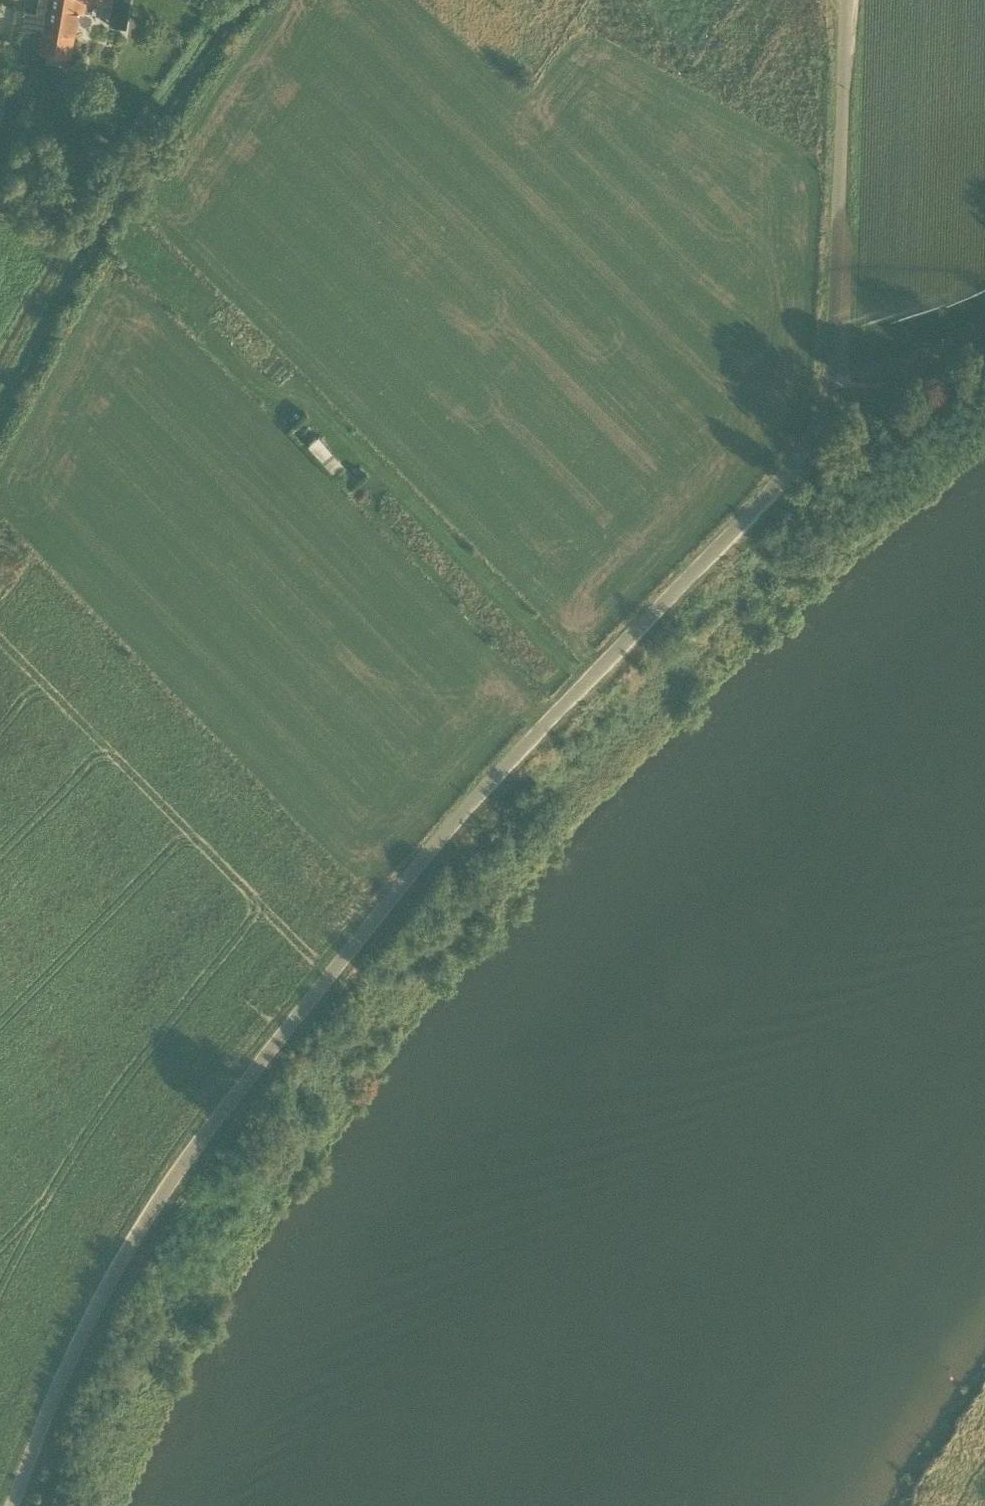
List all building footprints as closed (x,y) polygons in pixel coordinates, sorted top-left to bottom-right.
[(36,13),(45,14),(48,0),(38,0),(36,13)] [(45,14),(43,29),(39,52),(68,56),(75,8),(84,10),(85,0),(48,0),(45,14)] [(45,14),(36,13),(23,11),(18,50),(32,53),(36,28),(43,29),(45,14)] [(320,436),(306,449),(331,476),(345,463),(320,436)]
